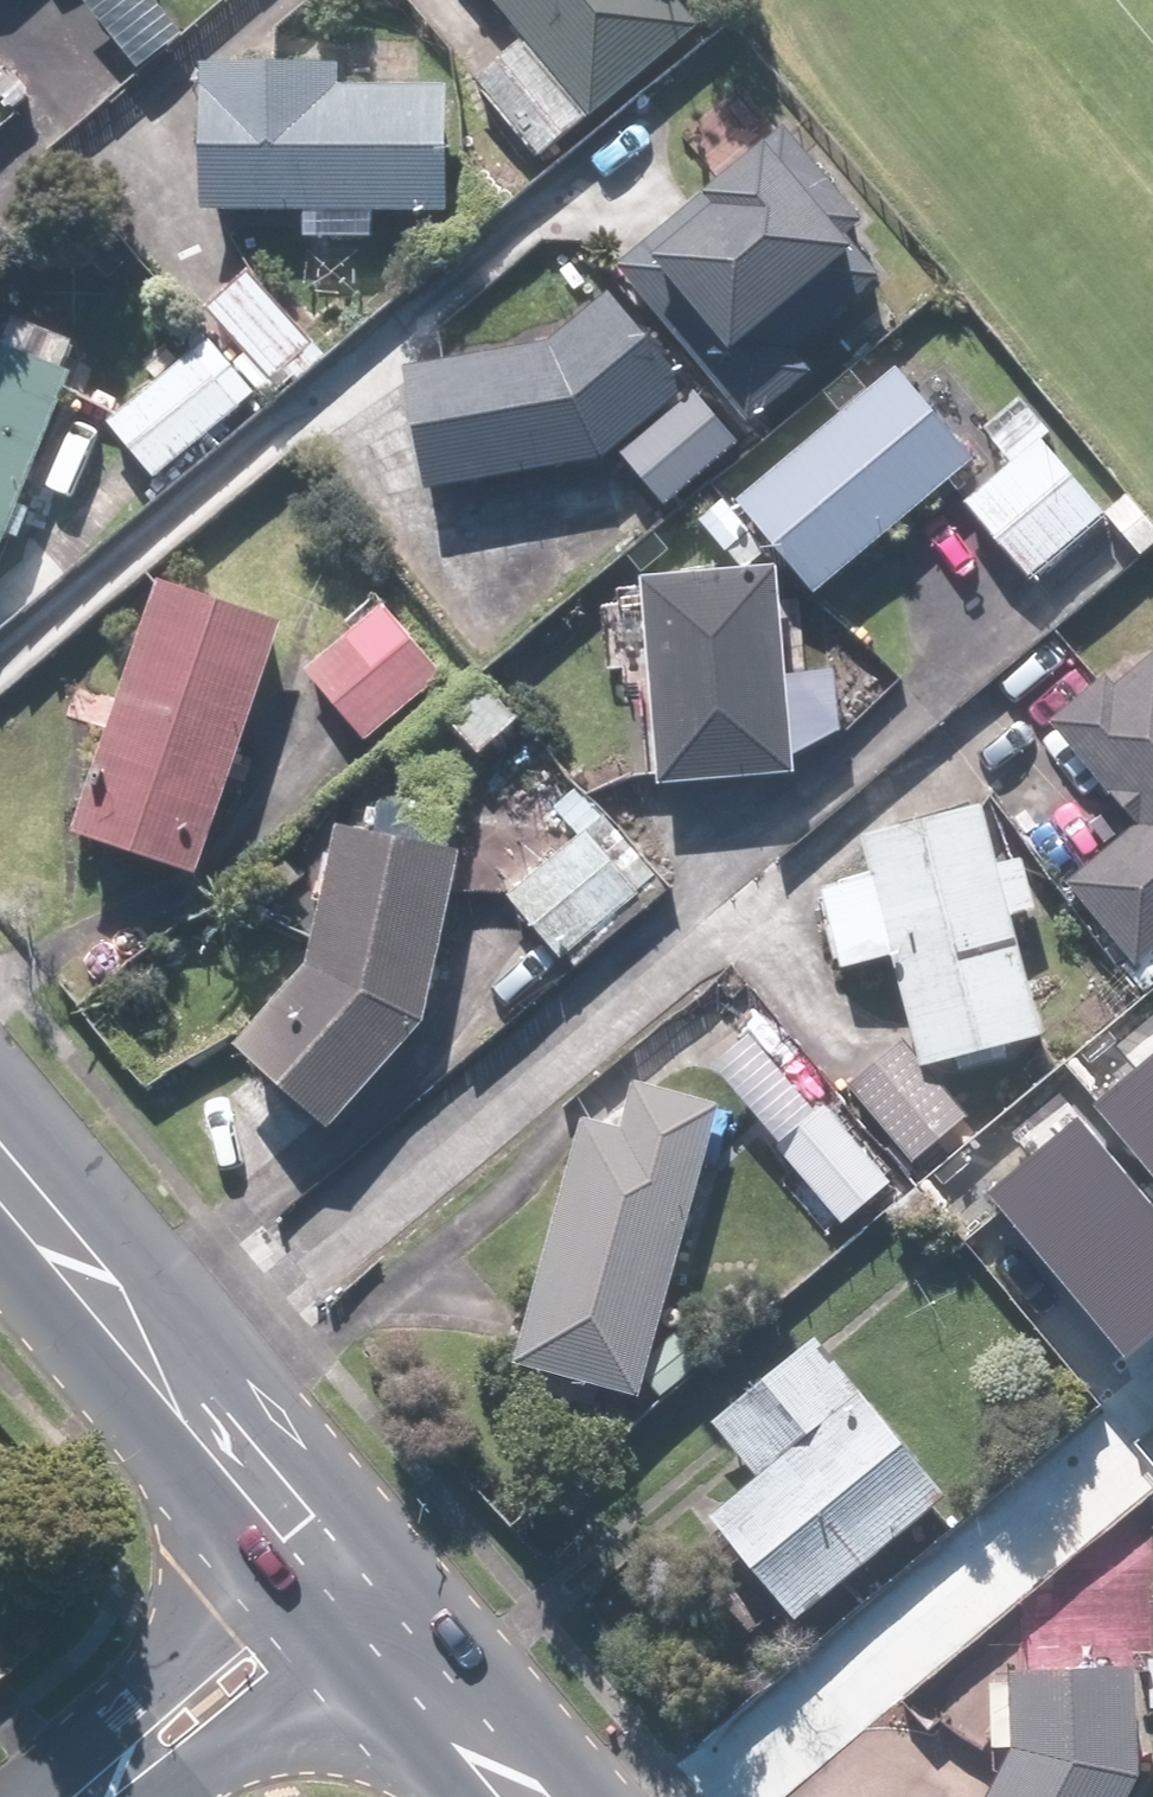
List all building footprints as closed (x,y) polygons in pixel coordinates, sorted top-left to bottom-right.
[(535,39),(482,84),(546,159),(599,114),(705,24),(685,0),(502,0),(535,39)] [(219,204),(313,207),(312,234),(381,236),(382,210),(458,212),(462,88),(348,83),(349,61),(224,57),(223,85),(219,204)] [(783,323),(875,242),(863,228),(876,216),(791,119),(685,212),(621,268),(759,425),(823,369),(783,323)] [(246,263),(209,297),(279,373),(316,339),(246,263)] [(868,282),(823,321),(852,355),(897,315),(868,282)] [(437,489),(530,472),(535,502),(573,495),(567,465),(625,454),(667,503),(743,438),(699,387),(613,287),(550,341),(415,365),(437,489)] [(93,343),(0,307),(0,583),(93,343)] [(198,347),(116,421),(166,477),(249,403),(198,347)] [(903,361),(745,498),(826,592),(984,455),(903,361)] [(985,427),(1013,459),(965,501),(1037,582),(1113,514),(1046,440),(1056,431),(1023,393),(985,427)] [(849,668),(794,669),(792,567),(653,569),(657,777),(803,774),(803,751),(850,732),(849,668)] [(168,580),(85,830),(211,872),(295,622),(168,580)] [(348,619),(356,628),(310,666),(373,741),(450,677),(387,601),(380,592),(348,619)] [(1146,964),(1152,958),(1152,639),(1058,719),(1146,821),(1075,881),(1146,964)] [(252,1041),(343,1124),(439,1019),(472,847),(457,844),(463,811),(389,797),(383,830),(347,823),(319,967),(252,1041)] [(530,833),(551,857),(511,892),(569,959),(647,891),(589,824),(567,800),(530,833)] [(993,803),(873,834),(883,869),(828,883),(850,967),(905,952),(934,1062),(965,1055),(968,1068),(1016,1055),(1013,1043),(1053,1033),(1022,913),(1043,908),(1029,856),(1008,861),(993,803)] [(821,1111),(757,1034),(717,1068),(847,1223),(898,1181),(832,1102),(821,1111)] [(911,1038),(855,1086),(920,1161),(975,1113),(911,1038)] [(1152,1164),(1152,1060),(1101,1104),(1152,1164)] [(594,1116),(526,1360),(650,1394),(731,1102),(644,1078),(631,1126),(594,1116)] [(1118,1360),(1152,1330),(1152,1220),(1072,1125),(982,1202),(1118,1360)] [(766,1474),(722,1512),(809,1616),(957,1492),(825,1335),(722,1421),(766,1474)] [(1003,1796),(1143,1796),(1152,1778),(1152,1657),(1030,1665),(1030,1677),(1004,1678),(1005,1742),(1031,1742),(1003,1796)]
